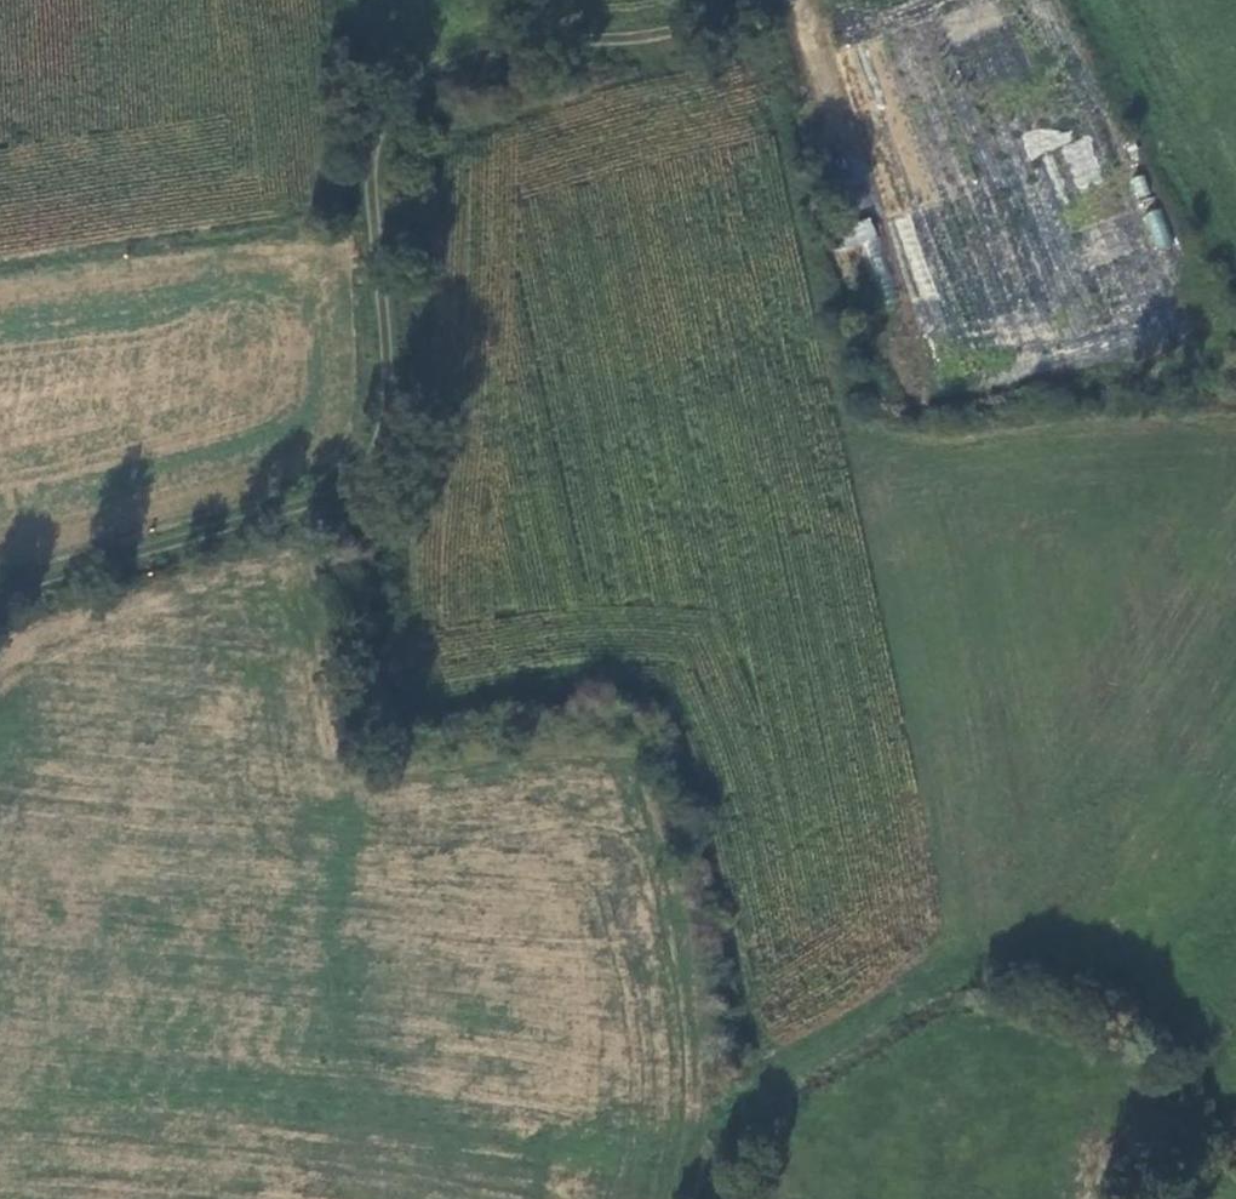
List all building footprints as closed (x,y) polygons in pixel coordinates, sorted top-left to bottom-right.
[(1160,208),(1143,213),(1154,248),(1171,242),(1160,208)] [(871,217),(851,224),(857,242),(877,236),(871,217)]
